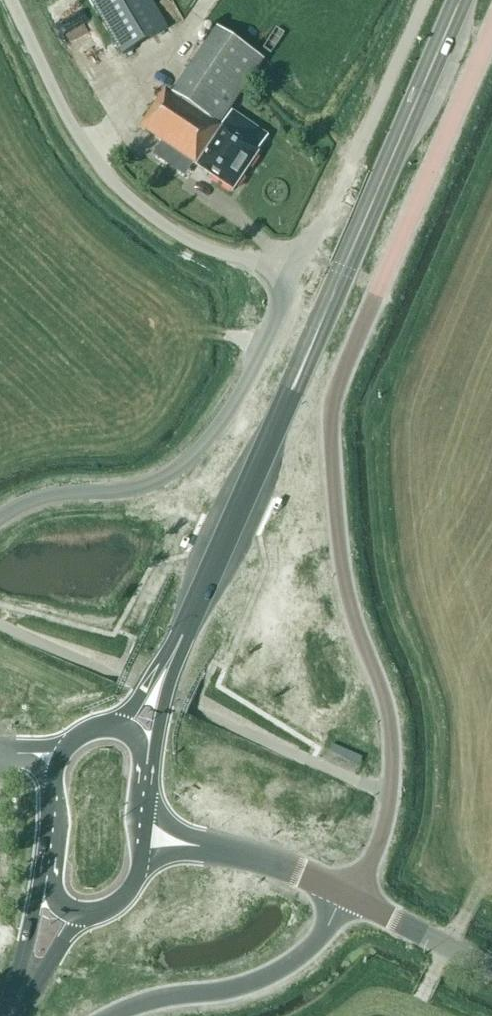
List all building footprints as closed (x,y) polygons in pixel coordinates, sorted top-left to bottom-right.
[(122,55),(167,29),(151,0),(91,0),(122,55)] [(219,127),(264,61),(217,30),(173,96),(166,92),(141,129),(233,191),(259,153),(258,153),(268,137),(232,113),(221,129),(219,127)]
